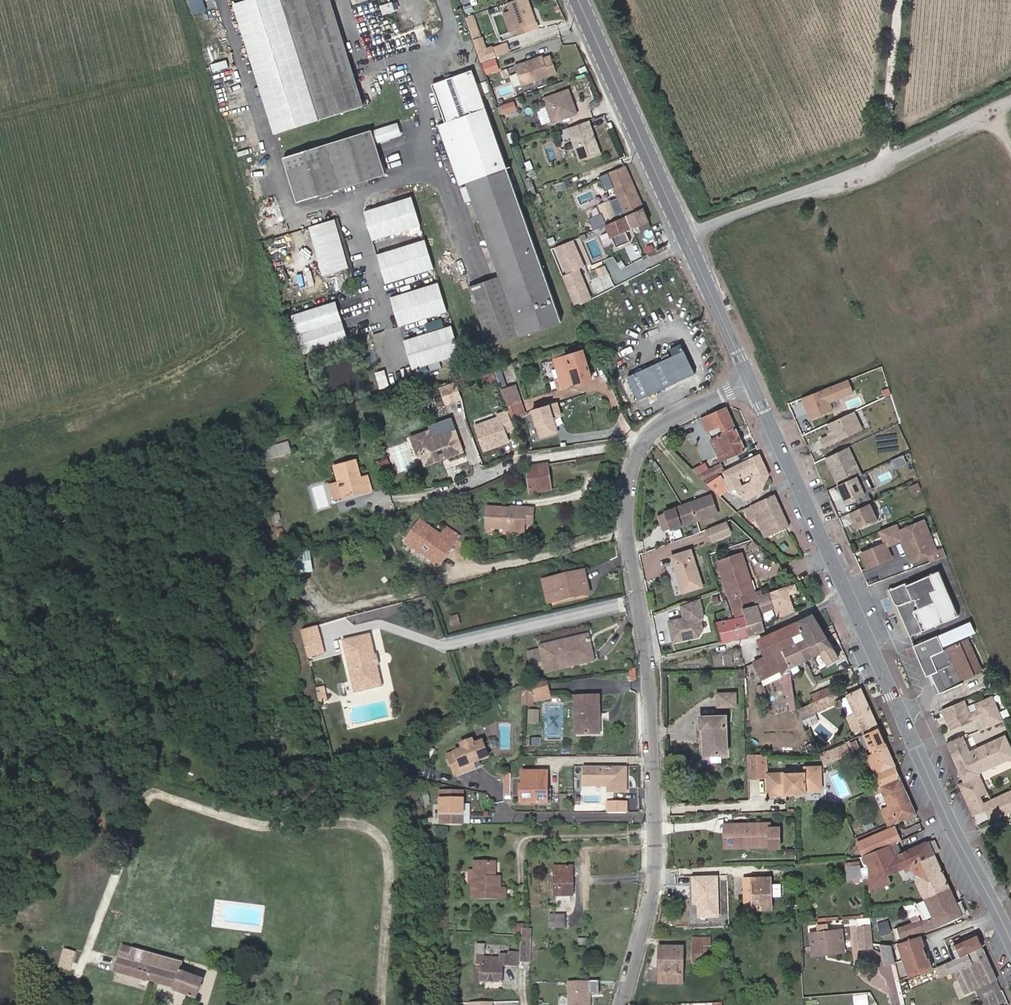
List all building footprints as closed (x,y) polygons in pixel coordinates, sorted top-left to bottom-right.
[(192,13),(206,10),(204,0),(189,0),(192,13)] [(330,0),(249,0),(235,4),(275,133),(363,105),(330,0)] [(507,3),(510,10),(515,25),(519,35),(538,28),(527,0),(515,0),(507,3)] [(515,25),(510,10),(504,13),(509,27),(515,25)] [(413,27),(407,12),(397,16),(402,30),(413,27)] [(473,43),(481,40),(473,15),(464,18),(473,43)] [(480,62),(496,57),(494,50),(487,52),(483,40),(481,40),(473,43),(480,62)] [(515,66),(521,85),(557,73),(551,56),(544,59),(543,56),(527,62),(522,64),(515,66)] [(561,321),(477,86),(474,77),(473,75),(470,72),(467,72),(465,72),(438,82),(436,83),(435,85),(434,87),(434,90),(445,123),(438,126),(459,185),(468,181),(502,276),(468,288),(489,346),(519,335),(519,336),(561,321)] [(568,90),(543,99),(551,123),(576,114),(568,90)] [(567,128),(580,162),(600,155),(588,121),(567,128)] [(385,174),(374,143),(400,134),(396,123),(371,131),(283,158),(297,201),(385,174)] [(643,208),(625,166),(602,176),(607,189),(613,186),(619,200),(626,215),(643,208)] [(536,194),(532,183),(527,185),(531,196),(536,194)] [(594,192),(577,191),(577,202),(594,202),(594,192)] [(420,226),(411,197),(363,212),(372,240),(420,226)] [(617,219),(609,200),(598,205),(606,224),(617,219)] [(626,215),(619,200),(613,203),(620,218),(626,215)] [(649,222),(643,208),(626,215),(620,218),(617,219),(606,224),(611,237),(616,248),(630,242),(626,231),(632,229),(649,222)] [(347,268),(334,221),(311,227),(315,238),(313,239),(323,274),(347,268)] [(433,269),(424,240),(377,255),(386,284),(433,269)] [(583,267),(571,240),(558,246),(569,272),(575,270),(583,267)] [(588,301),(575,270),(569,272),(569,273),(562,275),(574,305),(579,303),(580,304),(588,301)] [(447,311),(438,283),(390,298),(399,326),(447,311)] [(293,315),(305,353),(348,339),(336,302),(293,315)] [(442,319),(428,322),(430,329),(443,326),(442,319)] [(460,354),(451,326),(403,341),(412,369),(460,354)] [(638,400),(695,374),(684,350),(627,377),(638,400)] [(591,378),(583,351),(554,360),(560,378),(562,387),(591,378)] [(494,369),(500,389),(507,387),(500,367),(494,369)] [(487,382),(495,379),(493,372),(485,375),(487,382)] [(562,387),(560,378),(554,380),(557,388),(562,387)] [(806,399),(814,420),(836,411),(833,404),(856,394),(851,381),(806,399)] [(461,399),(455,383),(440,388),(446,404),(461,399)] [(520,401),(515,384),(507,387),(500,389),(506,406),(520,401)] [(637,400),(633,391),(627,395),(630,403),(637,400)] [(511,418),(524,414),(520,401),(506,406),(508,410),(508,411),(511,418)] [(553,418),(561,416),(557,403),(533,409),(540,437),(557,433),(553,418)] [(711,440),(720,461),(745,450),(735,429),(725,407),(701,418),(707,430),(720,425),(724,434),(711,440)] [(505,432),(504,430),(513,426),(511,418),(508,411),(498,415),(499,417),(475,426),(484,450),(508,441),(505,432)] [(830,425),(839,443),(865,431),(857,413),(830,425)] [(449,457),(464,452),(455,429),(433,437),(430,429),(409,436),(414,449),(423,445),(426,453),(420,455),(424,466),(442,460),(441,457),(448,454),(449,457)] [(291,453),(288,443),(276,446),(279,456),(291,453)] [(414,449),(416,456),(420,455),(426,453),(423,445),(414,449)] [(850,448),(828,459),(839,486),(857,477),(862,475),(850,448)] [(390,463),(387,454),(379,457),(382,466),(390,463)] [(727,484),(729,488),(731,490),(733,489),(738,487),(740,492),(744,501),(761,493),(763,488),(759,480),(769,475),(759,454),(724,471),(722,472),(722,473),(724,478),(723,478),(727,484)] [(372,490),(368,476),(360,478),(355,460),(335,466),(344,496),(363,491),(363,492),(372,490)] [(709,469),(705,462),(694,468),(697,475),(698,475),(709,469)] [(722,472),(724,471),(720,464),(709,469),(698,475),(703,481),(722,472)] [(551,490),(547,465),(527,468),(526,468),(530,494),(551,490)] [(718,495),(729,488),(727,484),(721,475),(707,484),(718,495)] [(763,488),(769,475),(759,480),(763,488)] [(866,495),(857,477),(839,486),(838,486),(847,504),(866,495)] [(765,538),(789,526),(774,494),(744,509),(749,520),(755,518),(765,538)] [(671,529),(717,513),(711,495),(665,511),(667,515),(670,524),(671,529)] [(870,504),(850,513),(858,529),(878,521),(870,504)] [(532,525),(532,509),(524,508),(524,513),(511,512),(512,509),(486,507),(484,528),(510,529),(510,534),(523,534),(524,524),(532,525)] [(670,524),(667,515),(660,517),(664,526),(670,524)] [(451,549),(459,537),(445,528),(441,534),(440,537),(432,531),(434,528),(421,519),(405,542),(432,561),(444,544),(451,549)] [(936,551),(924,521),(899,531),(896,524),(879,531),(885,543),(860,554),(867,568),(891,558),(887,547),(901,540),(910,563),(928,555),(931,562),(946,556),(943,549),(936,551)] [(711,540),(730,532),(726,522),(707,530),(711,540)] [(441,534),(434,528),(432,531),(440,537),(441,534)] [(439,566),(451,549),(444,544),(432,561),(439,566)] [(309,563),(307,549),(297,550),(299,565),(309,563)] [(702,586),(691,550),(671,556),(683,592),(702,586)] [(749,593),(745,582),(751,581),(742,554),(718,562),(735,615),(743,613),(741,605),(752,602),(751,598),(749,593)] [(958,616),(939,571),(906,585),(905,583),(889,590),(894,602),(894,603),(895,604),(896,605),(909,637),(958,616)] [(588,593),(583,572),(564,577),(565,580),(544,585),(548,602),(588,593)] [(544,585),(565,580),(564,577),(543,581),(544,585)] [(754,592),(751,581),(745,582),(749,593),(754,592)] [(793,610),(788,594),(797,591),(795,584),(787,587),(785,586),(769,592),(774,609),(776,616),(793,610)] [(763,594),(761,589),(754,592),(749,593),(751,598),(753,598),(763,594)] [(762,621),(760,614),(774,609),(769,592),(763,594),(753,598),(754,605),(742,608),(745,617),(742,618),(747,637),(765,631),(762,622),(762,621)] [(700,599),(681,606),(683,614),(686,614),(687,618),(684,618),(669,622),(673,642),(698,637),(703,630),(701,621),(704,617),(700,599)] [(459,624),(457,616),(451,618),(453,626),(459,624)] [(798,641),(822,630),(813,616),(797,623),(758,641),(765,656),(754,662),(759,673),(789,659),(787,647),(798,641)] [(734,637),(735,640),(747,637),(742,618),(729,620),(717,623),(721,640),(734,637)] [(981,671),(967,639),(944,650),(942,645),(974,631),(970,622),(937,636),(937,635),(913,646),(926,676),(931,674),(939,693),(963,683),(961,680),(981,671)] [(322,644),(317,626),(300,631),(305,649),(322,644)] [(822,630),(798,641),(806,659),(821,652),(828,664),(839,657),(822,630)] [(383,687),(378,666),(379,666),(377,654),(375,654),(370,633),(342,640),(354,694),(383,687)] [(593,661),(588,636),(541,647),(546,672),(593,661)] [(806,659),(798,641),(787,647),(789,659),(791,673),(798,670),(795,665),(806,659)] [(324,654),(322,644),(305,649),(308,658),(324,654)] [(533,672),(543,669),(538,647),(528,649),(533,672)] [(791,673),(789,659),(759,673),(764,684),(780,676),(785,692),(793,689),(791,673)] [(550,697),(546,681),(522,687),(522,705),(533,705),(534,701),(550,697)] [(327,700),(323,686),(316,688),(319,701),(327,700)] [(812,703),(835,692),(832,686),(810,696),(812,703)] [(796,707),(793,689),(785,692),(790,711),(796,709),(796,707)] [(877,727),(861,689),(860,689),(859,689),(847,695),(847,696),(854,713),(847,716),(854,733),(862,730),(863,733),(877,727)] [(839,702),(835,692),(812,703),(811,703),(810,704),(814,712),(839,702)] [(736,706),(735,693),(717,694),(718,706),(736,706)] [(854,713),(847,696),(840,699),(847,716),(854,713)] [(950,730),(980,717),(985,728),(1003,721),(992,696),(974,704),(977,710),(970,713),(964,700),(941,709),(950,730)] [(600,734),(599,697),(574,697),(576,735),(600,734)] [(814,712),(810,704),(798,709),(803,719),(815,714),(814,712)] [(726,753),(725,716),(704,717),(700,717),(701,727),(705,727),(704,727),(705,754),(726,753)] [(886,747),(877,727),(863,733),(873,754),(886,747)] [(1010,757),(1010,750),(1005,735),(969,752),(962,736),(947,743),(964,781),(958,784),(973,816),(985,810),(990,821),(1010,812),(1010,790),(983,803),(980,796),(987,793),(979,774),(978,773),(1010,757)] [(472,763),(487,757),(481,742),(473,745),(471,741),(461,745),(462,750),(447,756),(455,775),(474,767),(472,763)] [(850,743),(849,741),(845,743),(849,753),(854,751),(853,750),(850,743)] [(833,760),(849,753),(845,743),(829,751),(833,760)] [(900,779),(886,747),(873,754),(867,757),(879,782),(872,785),(874,789),(879,787),(900,779)] [(833,760),(829,751),(820,754),(824,764),(833,760)] [(757,778),(757,754),(747,754),(748,779),(757,778)] [(767,778),(766,754),(757,754),(757,778),(767,778)] [(993,767),(996,774),(1010,767),(1010,759),(993,767)] [(821,789),(820,766),(804,767),(805,771),(767,773),(768,795),(805,793),(805,790),(821,789)] [(625,792),(625,767),(583,767),(583,786),(607,785),(613,785),(613,792),(625,792)] [(545,804),(545,790),(547,790),(547,788),(547,771),(522,771),(522,786),(520,786),(520,804),(545,804)] [(916,815),(900,779),(879,787),(874,789),(876,793),(882,790),(889,806),(881,810),(887,823),(896,820),(897,823),(916,815)] [(462,825),(462,791),(440,791),(440,825),(462,825)] [(607,800),(607,811),(629,812),(629,800),(607,800)] [(780,848),(779,827),(769,827),(769,823),(732,823),(732,832),(724,832),(724,848),(770,847),(770,848),(780,848)] [(732,832),(732,823),(724,824),(724,832),(732,832)] [(900,841),(894,827),(883,831),(880,833),(886,847),(896,843),(900,841)] [(886,847),(880,833),(858,842),(864,857),(886,847)] [(888,875),(899,870),(900,871),(905,868),(935,855),(928,841),(901,854),(896,843),(886,847),(864,857),(863,857),(868,867),(868,868),(868,877),(869,891),(891,882),(888,875)] [(950,888),(935,855),(905,868),(907,873),(914,869),(917,876),(915,877),(925,900),(950,888)] [(868,877),(868,868),(868,867),(860,868),(859,861),(846,863),(848,880),(853,879),(861,878),(864,877),(868,877)] [(500,889),(500,881),(495,881),(494,878),(495,862),(475,862),(475,871),(470,871),(470,883),(472,882),(472,898),(505,897),(505,889),(500,889)] [(572,896),(572,867),(554,867),(555,896),(557,896),(558,901),(570,901),(570,896),(572,896)] [(752,909),(751,877),(744,878),(745,909),(752,909)] [(771,909),(770,877),(751,877),(752,909),(771,909)] [(950,888),(925,900),(932,917),(934,916),(934,917),(938,914),(937,911),(956,902),(950,888)] [(912,922),(897,928),(901,939),(936,927),(962,915),(962,914),(965,912),(960,901),(956,902),(937,911),(938,914),(934,917),(934,916),(932,917),(920,920),(912,923),(912,922)] [(565,928),(566,915),(549,914),(549,928),(565,928)] [(883,933),(892,931),(889,920),(880,922),(883,933)] [(829,931),(828,923),(809,925),(810,933),(829,931)] [(873,943),(871,926),(858,927),(860,948),(873,947),(873,943)] [(530,935),(530,929),(526,929),(522,929),(522,936),(530,937),(530,936),(530,935)] [(844,951),(841,930),(829,931),(810,933),(812,953),(827,951),(827,953),(844,951)] [(920,935),(898,942),(909,976),(930,967),(928,962),(927,959),(930,958),(925,942),(922,943),(921,940),(920,935)] [(531,963),(530,937),(522,936),(519,936),(519,963),(531,963)] [(935,965),(940,977),(950,973),(955,971),(987,956),(978,936),(955,945),(959,955),(956,957),(935,965)] [(701,962),(702,946),(707,946),(711,946),(711,938),(693,938),(692,963),(702,963),(701,962)] [(501,982),(502,966),(517,967),(518,953),(508,953),(508,954),(500,954),(500,958),(484,957),(485,944),(476,944),(475,968),(481,968),(480,981),(501,982)] [(886,963),(895,961),(891,945),(881,944),(886,963)] [(202,979),(176,970),(178,963),(131,949),(123,946),(115,971),(141,978),(148,980),(149,980),(174,989),(173,991),(194,999),(202,979)] [(60,966),(73,969),(77,950),(64,947),(60,966)] [(682,984),(682,948),(659,947),(658,983),(682,984)] [(965,993),(997,977),(987,956),(955,971),(960,982),(965,993)] [(960,982),(955,971),(950,973),(955,984),(958,983),(960,982)] [(146,987),(148,980),(141,978),(139,984),(146,987)] [(590,995),(599,995),(598,981),(590,981),(568,981),(568,1004),(590,1004),(590,995)]
